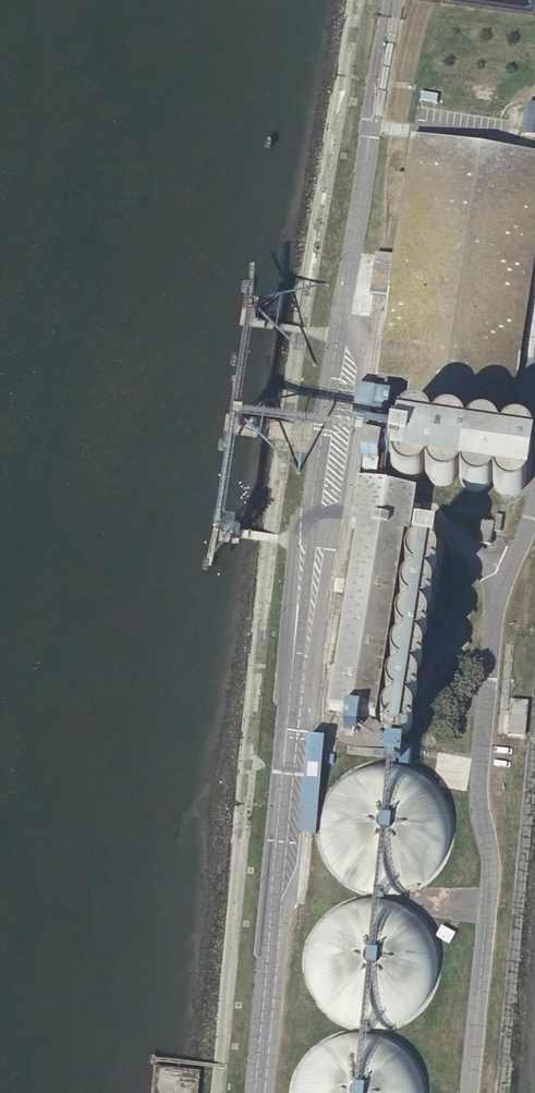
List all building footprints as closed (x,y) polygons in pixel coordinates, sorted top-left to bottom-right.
[(416,141),(374,411),(411,417),(401,427),(399,442),(396,456),(395,467),(395,470),(395,472),(396,475),(398,477),(399,479),(402,481),(406,483),(409,484),(411,484),(413,484),(416,483),(419,482),(422,480),(424,478),(426,475),(428,476),(428,478),(430,480),(431,482),(433,484),(434,485),(437,487),(439,488),(441,488),(443,488),(446,488),(448,488),(450,487),(453,486),(455,485),(456,483),(458,482),(459,480),(460,478),(461,479),(461,480),(462,483),(463,485),(464,487),(466,489),(467,490),(469,491),(471,492),(474,493),(476,494),(478,494),(480,493),(483,493),(485,492),(487,491),(489,490),(490,488),(492,486),(493,484),(497,485),(497,486),(498,490),(500,492),(501,493),(510,433),(534,280),(534,159),(416,141)] [(511,433),(510,433),(501,493),(503,494),(504,496),(506,497),(508,497),(510,498),(512,498),(514,497),(517,497),(519,496),(521,495),(523,493),(524,492),(525,490),(526,488),(527,486),(533,443),(533,442),(532,440),(531,438),(529,436),(528,435),(526,433),(524,433),(522,432),(518,431),(516,432),(513,432),(511,433)] [(366,467),(379,469),(381,453),(396,456),(399,442),(366,437),(364,450),(362,467),(366,467)] [(363,479),(361,494),(370,495),(372,481),(378,481),(379,469),(366,467),(365,480),(363,479)] [(361,494),(358,493),(326,712),(374,719),(401,551),(406,551),(413,502),(370,495),(361,494)] [(479,546),(489,548),(493,526),(483,524),(479,546)] [(432,555),(406,551),(388,668),(380,722),(380,726),(381,730),(382,732),(385,736),(389,739),(391,740),(393,740),(398,740),(400,740),(405,738),(407,737),(410,734),(412,729),(413,727),(413,722),(413,720),(413,718),(410,714),(407,710),(411,708),(416,705),(419,701),(420,696),(421,691),(420,688),(419,684),(417,680),(413,677),(416,675),(419,674),(422,670),(425,666),(426,661),(426,659),(425,654),(423,651),(420,648),(416,645),(421,644),(425,641),(427,638),(429,634),(430,632),(430,627),(429,623),(428,621),(425,618),(421,615),(424,614),(428,611),(431,608),(433,604),(434,599),(433,594),(432,589),(430,587),(427,584),(432,581),(435,578),(437,576),(438,572),(439,567),(438,562),(437,560),(434,557),(432,555)] [(522,700),(506,698),(503,733),(519,735),(522,700)] [(305,834),(313,835),(319,772),(322,742),(316,741),(305,740),(297,833),(305,834)] [(361,766),(352,770),(341,777),(334,783),(331,786),(328,789),(323,797),(320,805),(318,809),(316,818),(316,827),(316,836),(317,841),(319,849),(321,853),(323,857),(328,865),(337,875),(344,880),(352,885),(360,888),(368,891),(382,892),(391,891),(404,887),(415,881),(426,872),(432,866),(436,858),(440,850),(444,837),(444,828),(444,819),(442,810),(439,802),(432,790),(423,780),(416,775),(409,770),(400,767),(396,765),(387,764),(383,763),(374,764),(365,765),(361,766)] [(307,946),(305,958),(304,964),(304,971),(305,978),(307,984),(309,990),(312,996),(316,1004),(321,1010),(327,1016),(334,1020),(340,1024),(347,1027),(355,1030),(363,1031),(370,1031),(378,1031),(385,1030),(390,1028),(395,1027),(402,1023),(407,1020),(412,1016),(418,1010),(422,1006),(428,997),(432,987),(434,981),(435,972),(436,963),(435,958),(434,951),(432,944),(429,938),(425,930),(422,926),(414,917),(409,913),(402,908),(395,905),(390,903),(382,901),(373,900),(365,900),(359,901),(348,904),(340,907),(334,911),(329,914),(323,919),(316,928),(313,933),(309,941),(307,946)] [(351,1036),(342,1037),(338,1038),(329,1042),(321,1046),(314,1052),(307,1058),(302,1066),(298,1074),(294,1083),(292,1092),(424,1092),(422,1083),(419,1075),(414,1067),(409,1059),(402,1052),(395,1047),(387,1042),(379,1039),(370,1036),(361,1035),(351,1036)]
